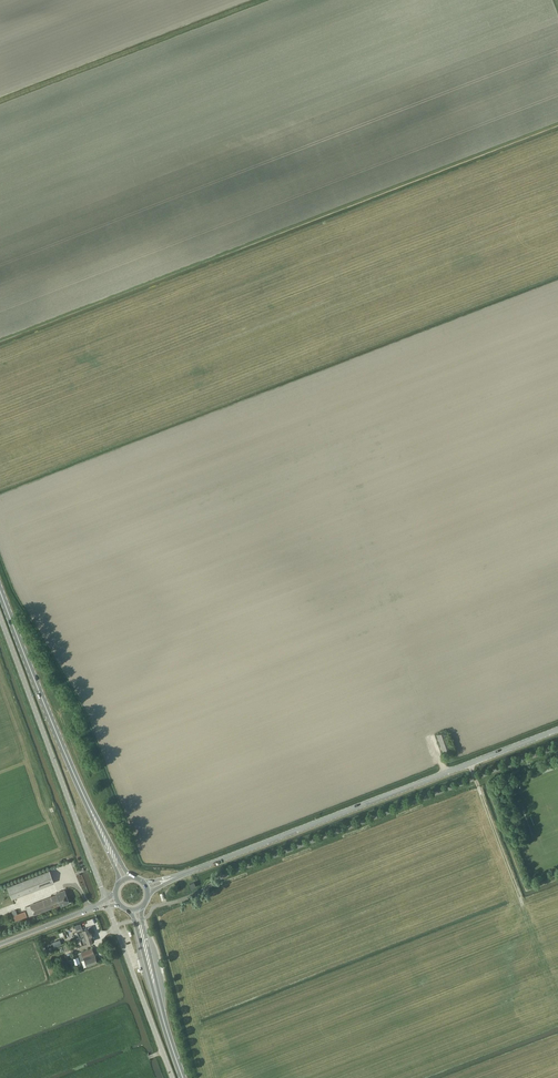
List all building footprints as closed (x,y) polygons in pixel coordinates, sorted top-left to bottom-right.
[(444,755),(453,752),(445,731),(437,734),(444,755)] [(13,899),(54,882),(49,870),(8,886),(13,899)] [(30,905),(31,905),(26,907),(29,916),(34,914),(61,904),(61,906),(70,903),(65,890),(56,893),(57,895),(30,905)] [(16,921),(27,917),(25,911),(14,915),(16,921)] [(82,930),(77,932),(82,945),(87,943),(94,940),(92,934),(95,933),(92,926),(82,930)] [(92,948),(78,953),(81,960),(84,967),(88,966),(93,964),(97,962),(92,948)]
